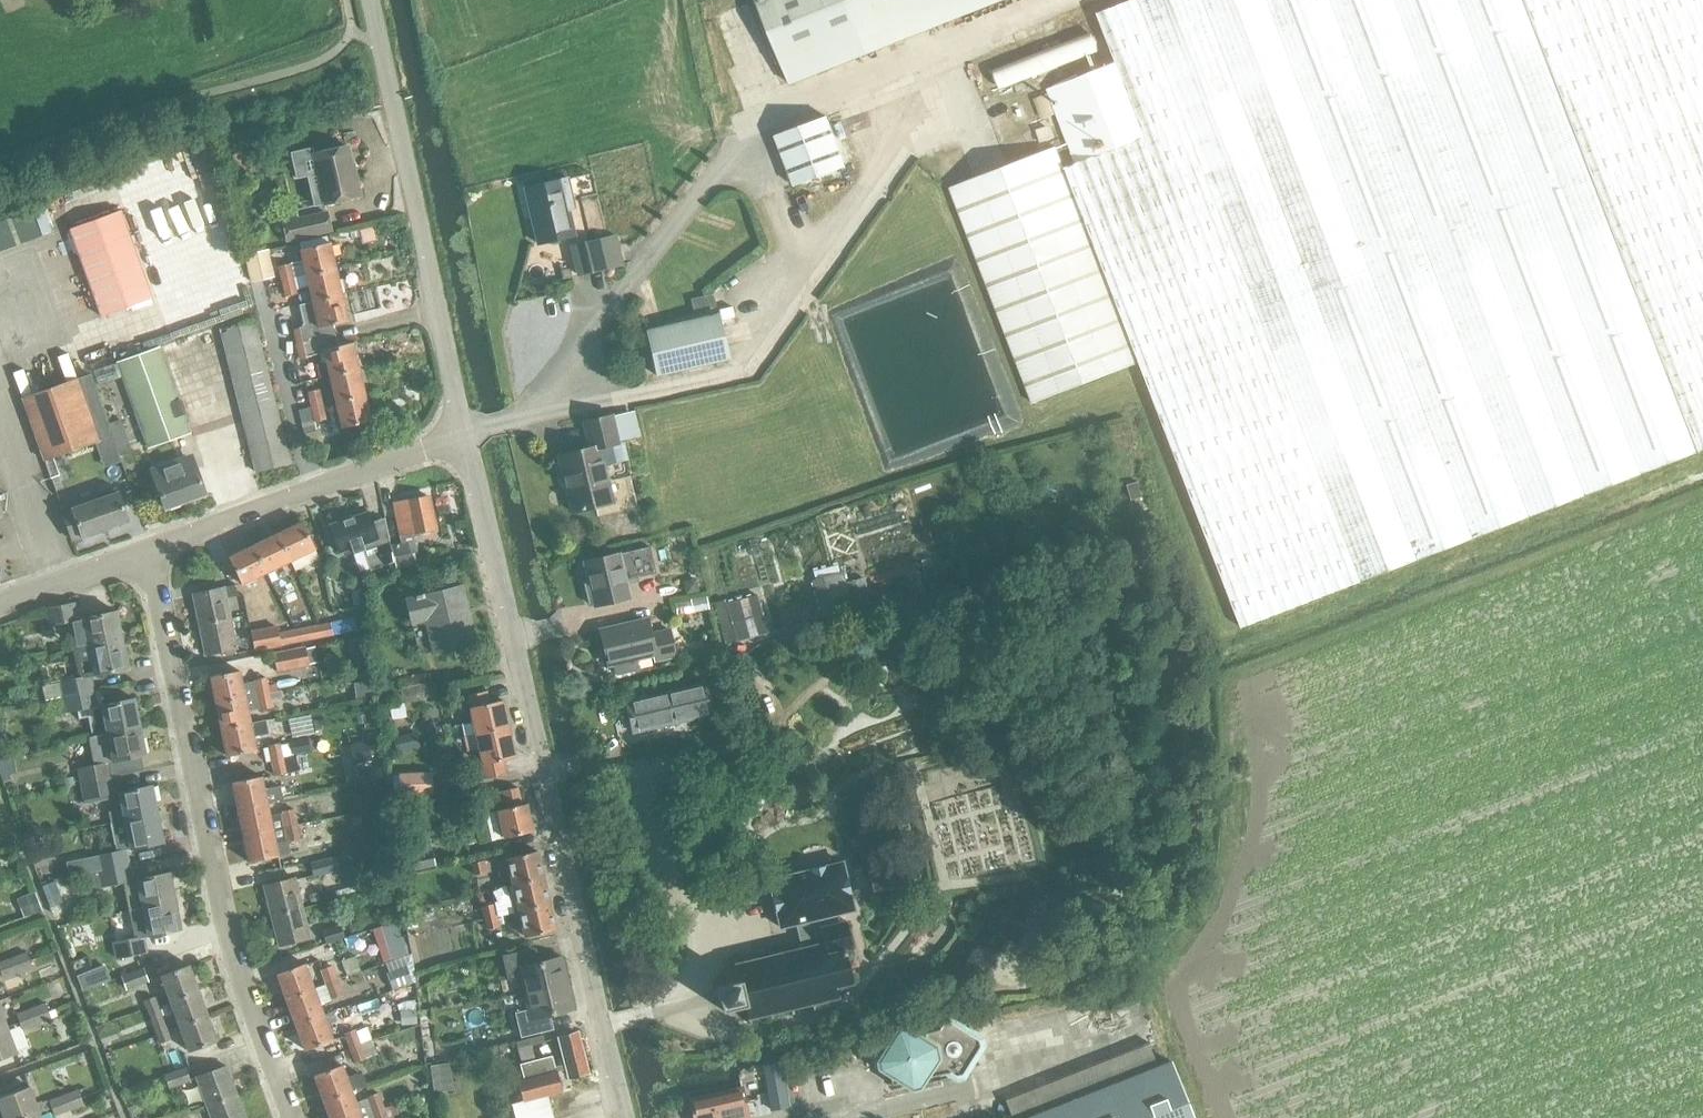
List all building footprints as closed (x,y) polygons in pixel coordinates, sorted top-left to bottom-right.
[(1003,0),(757,0),(791,85),(1003,0)] [(1047,87),(1076,162),(1065,167),(1139,361),(1239,629),(1362,581),(1699,453),(1702,451),(1702,0),(1130,0),(1096,13),(1115,60),(1104,64),(1047,87)] [(997,89),(1100,49),(1093,31),(990,70),(997,89)] [(846,165),(828,114),(775,134),(794,185),(846,165)] [(349,144),(312,152),(324,203),(361,195),(349,144)] [(1139,361),(1065,167),(1057,146),(950,187),(1032,402),(1139,361)] [(538,242),(576,234),(571,209),(576,208),(569,178),(526,187),(538,242)] [(68,229),(99,316),(152,298),(121,210),(68,229)] [(286,240),(330,230),(326,211),(282,220),(286,240)] [(577,273),(623,264),(617,236),(572,245),(577,273)] [(335,268),(328,241),(298,248),(302,263),(292,266),(291,263),(278,265),(282,281),(335,268)] [(267,249),(243,254),(249,281),(273,276),(267,249)] [(298,293),(297,289),(307,286),(311,300),(341,293),(335,268),(282,281),(285,296),(298,293)] [(299,305),(304,325),(292,328),(296,344),(308,341),(335,335),(333,323),(347,320),(341,293),(311,300),(311,302),(299,305)] [(657,375),(729,358),(718,312),(646,329),(657,375)] [(256,470),(290,463),(254,319),(220,327),(256,470)] [(308,341),(296,344),(300,358),(311,356),(323,353),(325,362),(316,364),(319,378),(328,376),(358,370),(352,341),(338,344),(335,335),(308,341)] [(147,448),(191,432),(159,345),(116,361),(147,448)] [(334,401),(364,394),(358,370),(328,376),(334,401)] [(22,396),(44,458),(98,439),(76,377),(22,396)] [(310,407),(323,404),(319,387),(307,391),(310,407)] [(364,394),(334,401),(340,428),(370,421),(364,394)] [(323,404),(310,407),(312,421),(326,419),(323,404)] [(590,448),(559,456),(572,512),(614,502),(604,464),(628,459),(623,440),(618,441),(611,415),(584,422),(583,422),(590,448)] [(193,468),(189,456),(175,461),(179,473),(156,481),(160,494),(156,495),(160,505),(164,504),(165,507),(206,493),(197,467),(193,468)] [(82,537),(128,520),(117,491),(62,510),(72,537),(81,534),(82,537)] [(401,544),(390,546),(394,570),(420,567),(415,539),(414,533),(419,532),(436,529),(430,495),(393,502),(401,544)] [(368,511),(328,524),(338,553),(362,545),(364,554),(380,549),(388,546),(386,537),(377,540),(368,511)] [(302,520),(276,532),(290,561),(316,548),(302,520)] [(267,572),(290,561),(276,532),(253,544),(267,572)] [(241,584),(267,572),(253,544),(227,556),(241,584)] [(594,605),(632,596),(628,579),(656,573),(650,547),(584,562),(594,605)] [(914,595),(927,591),(920,569),(908,573),(914,595)] [(833,573),(811,579),(820,617),(870,605),(863,577),(835,584),(833,573)] [(417,656),(460,647),(475,644),(463,585),(405,597),(417,656)] [(199,625),(231,618),(225,586),(192,593),(199,625)] [(756,593),(724,602),(735,642),(767,633),(756,593)] [(704,597),(691,600),(693,611),(707,609),(704,597)] [(72,649),(122,639),(116,610),(78,617),(76,602),(46,608),(50,626),(67,623),(72,649)] [(231,618),(199,625),(205,654),(238,647),(231,618)] [(353,618),(280,632),(282,645),(355,631),(353,618)] [(652,631),(649,618),(600,630),(609,670),(655,659),(656,661),(676,656),(669,627),(652,631)] [(60,681),(62,696),(95,690),(92,674),(127,667),(122,639),(72,649),(77,677),(60,681)] [(276,671),(308,664),(318,662),(315,644),(305,646),(272,652),(276,671)] [(243,683),(240,669),(210,675),(216,703),(270,692),(266,677),(254,679),(254,681),(243,683)] [(430,678),(398,684),(402,703),(434,696),(430,678)] [(370,680),(362,681),(363,696),(372,695),(370,680)] [(633,732),(713,713),(706,682),(625,701),(633,732)] [(95,690),(62,696),(66,713),(74,711),(78,710),(80,719),(92,717),(95,735),(139,726),(134,698),(98,704),(95,690)] [(464,736),(508,727),(502,699),(489,702),(486,690),(465,695),(471,721),(461,723),(464,736)] [(270,692),(216,703),(221,728),(251,722),(248,710),(259,708),(260,710),(274,708),(270,692)] [(227,756),(257,750),(254,736),(268,734),(265,719),(251,722),(221,728),(227,756)] [(79,783),(110,777),(107,762),(145,755),(139,726),(95,735),(95,736),(88,737),(93,765),(76,768),(79,783)] [(508,727),(464,736),(467,751),(477,749),(483,778),(505,774),(502,759),(515,756),(508,727)] [(16,750),(10,731),(0,735),(0,755),(16,750)] [(396,752),(420,747),(417,731),(393,736),(396,752)] [(353,763),(371,760),(367,740),(349,743),(353,763)] [(270,760),(283,758),(280,742),(267,745),(270,760)] [(0,756),(0,774),(3,782),(12,780),(11,774),(17,772),(14,754),(0,756)] [(283,758),(270,760),(273,776),(286,773),(299,770),(295,755),(283,758)] [(431,773),(398,774),(398,795),(432,794),(431,773)] [(232,782),(237,808),(267,802),(281,799),(278,786),(264,789),(262,776),(232,782)] [(110,777),(79,783),(82,799),(113,793),(110,777)] [(120,809),(108,812),(111,822),(157,813),(151,785),(117,792),(120,809)] [(485,812),(488,827),(491,840),(501,838),(533,831),(527,804),(521,805),(517,786),(502,789),(506,808),(485,812)] [(237,808),(243,835),(296,824),(294,810),(270,815),(267,802),(237,808)] [(157,813),(111,822),(117,851),(129,848),(162,842),(157,813)] [(279,855),(276,842),(299,837),(296,824),(243,835),(249,862),(279,855)] [(429,837),(402,842),(404,855),(407,871),(435,865),(432,850),(429,837)] [(117,851),(64,859),(68,876),(95,873),(95,871),(132,864),(129,848),(117,851)] [(512,888),(543,881),(536,850),(505,857),(512,888)] [(898,857),(867,861),(868,869),(873,892),(903,885),(899,865),(898,857)] [(336,858),(309,864),(312,876),(339,870),(336,858)] [(727,982),(716,985),(721,1009),(746,1003),(749,1018),(812,1003),(814,1008),(837,1002),(836,998),(839,997),(837,988),(854,984),(846,950),(851,949),(844,919),(836,921),(834,915),(853,911),(841,860),(764,878),(775,927),(805,920),(810,939),(796,942),(798,949),(737,964),(738,967),(730,969),(725,975),(727,982)] [(484,861),(470,864),(473,875),(486,872),(484,861)] [(95,871),(95,873),(96,888),(134,879),(132,864),(95,871)] [(415,885),(446,878),(442,866),(413,873),(415,885)] [(141,907),(175,901),(170,873),(135,880),(141,907)] [(271,915),(303,907),(295,876),(263,884),(271,915)] [(517,911),(548,904),(543,881),(512,888),(517,911)] [(20,907),(37,900),(34,890),(16,897),(20,907)] [(133,937),(146,935),(181,928),(175,901),(141,907),(128,910),(133,937)] [(494,904),(482,907),(485,921),(497,919),(494,904)] [(548,904),(517,911),(523,937),(554,930),(548,904)] [(303,907),(271,915),(278,945),(311,937),(303,907)] [(497,919),(485,921),(487,929),(499,926),(497,919)] [(397,921),(381,925),(387,944),(379,946),(383,961),(407,954),(397,921)] [(340,925),(321,931),(325,943),(343,937),(340,925)] [(148,954),(144,937),(111,940),(115,960),(148,954)] [(523,992),(569,982),(563,956),(538,961),(535,947),(502,954),(507,979),(519,977),(523,992)] [(25,951),(12,956),(17,971),(31,966),(25,951)] [(0,960),(0,972),(2,977),(17,971),(12,956),(0,960)] [(81,985),(111,978),(107,962),(77,969),(81,985)] [(286,998),(315,987),(306,963),(277,973),(286,998)] [(324,984),(338,979),(332,964),(319,970),(324,984)] [(126,991),(149,981),(143,966),(119,975),(126,991)] [(170,1004),(198,993),(188,966),(159,976),(170,1004)] [(392,988),(411,981),(407,966),(387,972),(392,988)] [(329,999),(343,995),(338,979),(324,984),(315,987),(286,998),(296,1024),(325,1014),(320,1001),(329,998),(329,999)] [(569,982),(523,992),(527,1010),(516,1013),(520,1036),(553,1029),(550,1014),(575,1009),(569,982)] [(178,1026),(207,1016),(198,993),(170,1004),(178,1026)] [(144,1001),(143,1001),(145,1007),(147,1012),(160,1007),(158,1002),(155,995),(144,1001)] [(30,1008),(36,1024),(52,1018),(46,1002),(30,1008)] [(160,1007),(147,1012),(154,1033),(155,1034),(168,1030),(167,1028),(160,1007)] [(20,1030),(36,1024),(30,1008),(14,1014),(20,1030)] [(325,1014),(296,1024),(305,1048),(333,1038),(325,1014)] [(207,1016),(178,1026),(187,1050),(215,1039),(207,1016)] [(896,1030),(876,1061),(878,1068),(909,1089),(917,1088),(926,1074),(946,1071),(953,1074),(958,1073),(976,1046),(975,1037),(947,1020),(940,1022),(936,1028),(920,1032),(919,1036),(904,1028),(896,1030)] [(0,1028),(0,1059),(17,1052),(7,1025),(0,1028)] [(372,1040),(367,1027),(357,1031),(356,1028),(343,1033),(349,1049),(372,1040)] [(168,1030),(155,1034),(158,1043),(171,1038),(168,1030)] [(547,1095),(562,1091),(558,1073),(568,1070),(570,1078),(587,1073),(577,1031),(557,1036),(564,1064),(554,1067),(551,1057),(536,1061),(531,1043),(518,1047),(522,1064),(520,1064),(524,1079),(517,1080),(522,1101),(512,1104),(516,1117),(553,1117),(547,1095)] [(1097,1059),(1104,1077),(1155,1057),(1148,1039),(1097,1059)] [(361,1044),(349,1049),(354,1063),(366,1058),(378,1054),(372,1040),(361,1044)] [(435,1093),(454,1090),(448,1061),(430,1065),(435,1093)] [(1170,1061),(1022,1117),(1193,1117),(1170,1061)] [(765,1067),(768,1081),(785,1077),(782,1063),(765,1067)] [(324,1101),(353,1090),(367,1085),(364,1076),(359,1074),(348,1078),(343,1064),(314,1075),(324,1101)] [(205,1105),(236,1093),(226,1065),(194,1077),(205,1105)] [(191,1080),(186,1066),(163,1073),(167,1088),(191,1080)] [(415,1092),(429,1089),(425,1067),(412,1069),(415,1092)] [(0,1097),(0,1105),(5,1117),(24,1117),(41,1112),(49,1109),(46,1099),(40,1101),(40,1099),(36,1100),(31,1086),(0,1097)] [(750,1117),(743,1086),(687,1098),(691,1117),(745,1117),(750,1117)] [(68,1111),(84,1105),(78,1089),(62,1095),(68,1111)] [(362,1114),(357,1101),(353,1090),(324,1101),(330,1117),(351,1117),(362,1114)] [(367,1097),(357,1101),(362,1114),(372,1112),(383,1107),(378,1092),(366,1096),(367,1097)] [(205,1105),(210,1117),(245,1117),(236,1093),(205,1105)] [(788,1093),(774,1096),(777,1109),(791,1106),(788,1093)] [(52,1116),(68,1111),(62,1095),(46,1100),(52,1116)] [(362,1114),(363,1117),(387,1117),(383,1107),(372,1112),(362,1114)]
